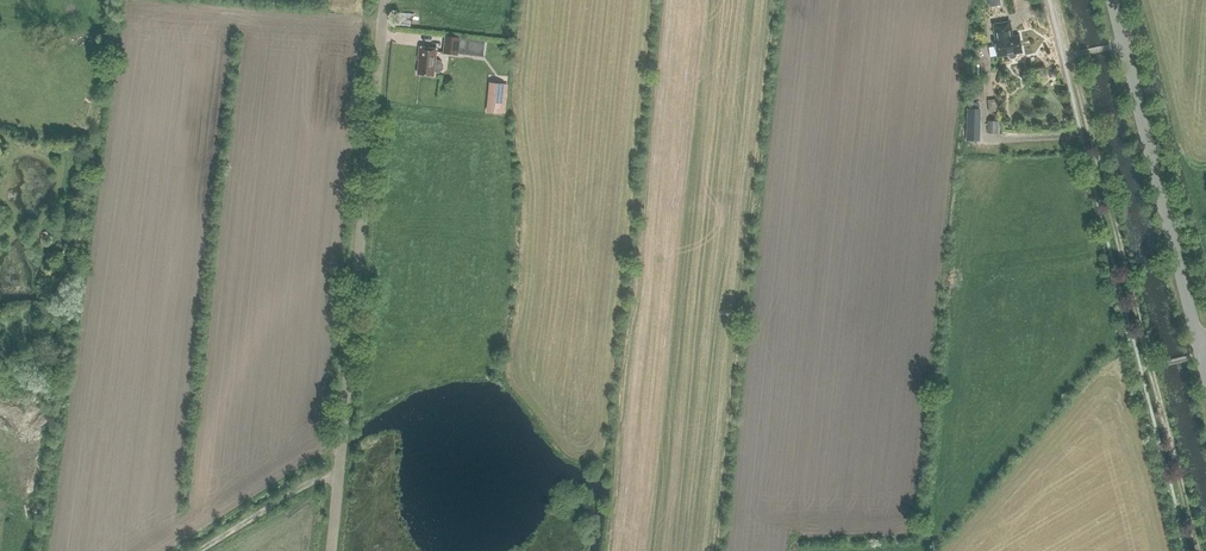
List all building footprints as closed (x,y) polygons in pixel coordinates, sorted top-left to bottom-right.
[(1014,58),(1016,56),(1017,54),(1022,53),(1020,36),(1013,37),(1010,22),(993,25),(996,40),(995,40),(998,57),(1008,55),(1010,58),(1012,59),(1014,58)] [(446,36),(444,53),(458,54),(458,53),(483,56),(485,41),(473,39),(460,38),(446,36)] [(443,65),(440,61),(436,61),(437,48),(420,46),(418,59),(420,59),(418,74),(434,76),(434,71),(439,72),(443,69),(443,65)] [(487,111),(505,113),(508,84),(490,82),(487,111)] [(982,107),(968,107),(968,140),(982,140),(982,107)] [(998,121),(988,121),(988,132),(999,133),(998,121)]
